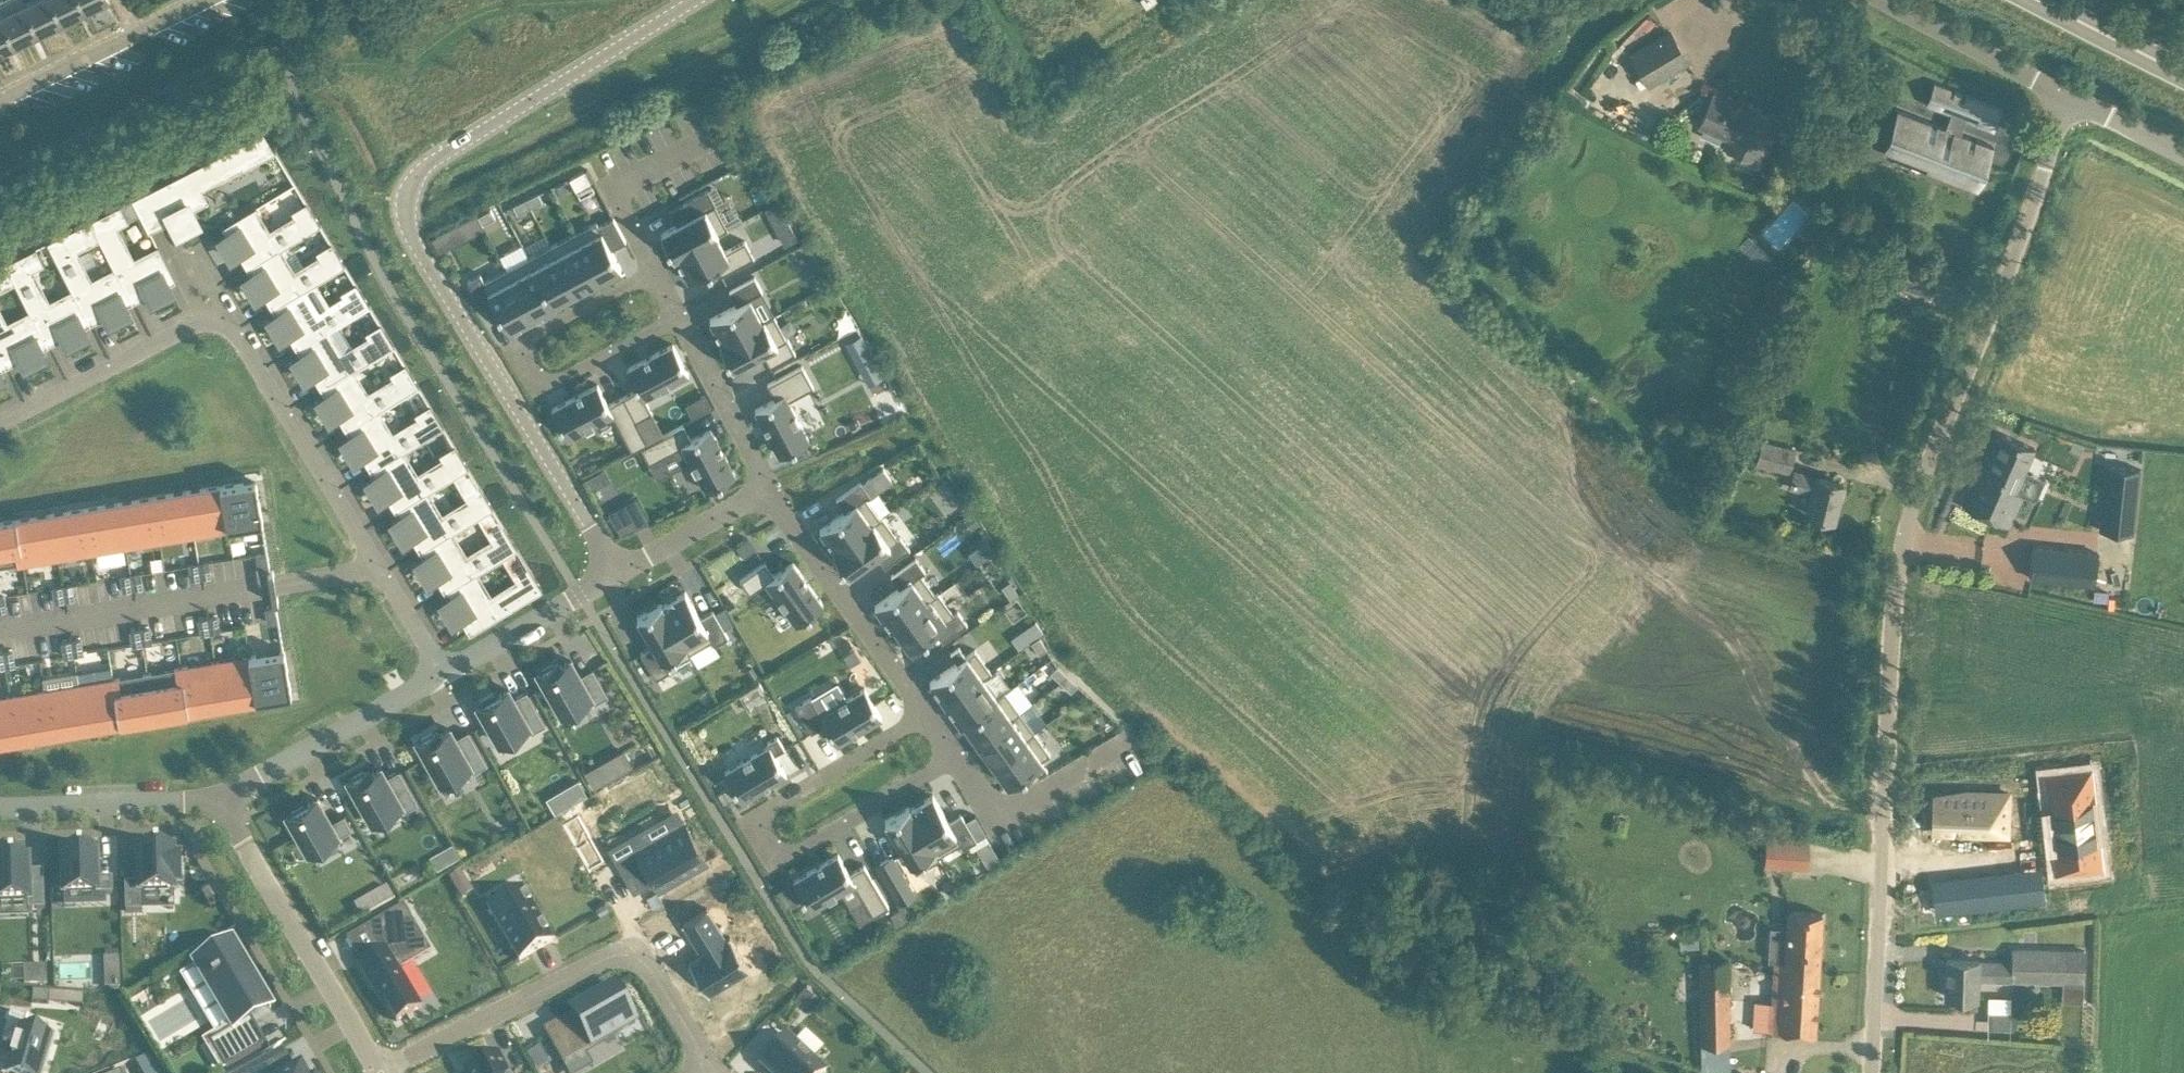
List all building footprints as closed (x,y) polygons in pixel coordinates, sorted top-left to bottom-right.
[(63,19),(54,0),(29,0),(25,2),(40,31),(63,19)] [(87,8),(83,0),(54,0),(63,19),(87,8)] [(16,42),(40,31),(25,2),(2,13),(16,42)] [(16,42),(2,13),(0,14),(0,50),(16,42)] [(1629,52),(1648,83),(1686,60),(1668,29),(1629,52)] [(1900,111),(1888,145),(1913,154),(1916,147),(1933,154),(1929,164),(1928,166),(1974,184),(1989,146),(1992,147),(1992,146),(1960,133),(1960,132),(1974,97),(1936,83),(1929,102),(1951,111),(1946,126),(1945,127),(1898,109),(1897,110),(1900,111)] [(1757,158),(1767,133),(1776,113),(1745,100),(1741,109),(1729,104),(1731,101),(1714,94),(1705,114),(1701,124),(1729,136),(1725,145),(1757,158)] [(199,221),(192,208),(209,200),(208,198),(206,199),(200,187),(243,165),(244,167),(276,151),(264,130),(133,197),(149,230),(172,219),(178,231),(199,221)] [(736,175),(755,165),(752,159),(751,157),(732,167),(733,169),(736,175)] [(677,223),(661,231),(674,255),(728,226),(715,202),(716,202),(708,187),(683,201),(669,208),(677,223)] [(543,200),(538,191),(526,198),(531,206),(543,200)] [(531,206),(526,198),(514,204),(518,212),(531,206)] [(280,248),(321,223),(307,200),(295,208),(293,210),(294,212),(296,215),(269,231),(255,208),(257,206),(257,205),(223,226),(227,233),(220,237),(222,241),(219,242),(227,255),(230,254),(232,257),(239,253),(248,267),(279,248),(280,248)] [(176,279),(158,244),(157,244),(158,247),(134,260),(117,226),(129,220),(121,203),(90,219),(116,269),(116,268),(133,301),(148,293),(152,301),(173,290),(169,283),(176,279)] [(495,216),(491,207),(478,214),(483,222),(495,216)] [(477,212),(432,236),(440,251),(485,227),(477,212)] [(597,220),(573,233),(598,279),(622,266),(612,247),(626,240),(614,216),(599,224),(597,220)] [(788,218),(775,225),(785,244),(798,237),(788,218)] [(133,301),(116,268),(116,269),(91,281),(74,248),(87,241),(78,225),(48,240),(73,290),(74,290),(91,322),(106,315),(109,322),(130,311),(127,304),(133,301)] [(754,256),(745,239),(725,250),(716,233),(728,227),(728,226),(674,255),(674,256),(677,255),(689,278),(716,263),(721,273),(754,256)] [(598,279),(573,233),(551,244),(576,291),(598,279)] [(304,289),(345,264),(331,241),(319,248),(320,249),(318,250),(319,252),(318,253),(320,256),(294,272),(280,248),(279,248),(248,267),(252,273),(244,278),(246,281),(244,283),(252,296),(254,294),(257,298),(264,293),(273,308),(304,288),(304,289)] [(576,291),(551,244),(529,256),(555,305),(556,305),(555,302),(576,291)] [(91,322),(74,290),(73,290),(49,303),(32,269),(44,263),(36,246),(6,262),(31,312),(32,311),(49,344),(63,336),(67,344),(88,333),(84,326),(91,322)] [(555,305),(529,256),(507,268),(534,317),(555,305)] [(534,317),(507,268),(485,280),(481,272),(468,279),(482,306),(494,300),(510,330),(534,317)] [(762,319),(750,296),(763,290),(755,275),(730,288),(737,303),(710,317),(722,340),(720,342),(721,342),(774,314),(774,313),(762,319)] [(329,329),(370,304),(356,282),(344,289),(342,291),(344,293),(343,293),(345,296),(318,312),(304,289),(304,288),(273,308),(276,314),(269,318),(281,338),(289,334),(297,348),(329,329)] [(32,311),(31,312),(7,324),(0,311),(0,353),(6,365),(21,358),(25,366),(46,355),(42,347),(49,344),(32,311)] [(796,352),(788,337),(787,337),(774,314),(721,342),(733,366),(763,351),(771,365),(796,352)] [(395,345),(381,322),(369,329),(369,330),(367,331),(368,333),(368,334),(370,337),(343,353),(329,329),(297,348),(301,354),(293,359),(296,362),(293,364),(301,377),(303,375),(306,379),(313,374),(322,389),(353,369),(354,370),(395,345)] [(863,336),(848,344),(862,371),(877,362),(863,336)] [(644,396),(689,372),(673,342),(627,367),(638,387),(623,395),(636,419),(652,411),(644,396)] [(378,410),(419,385),(405,362),(393,370),(394,370),(392,372),(393,374),(392,374),(394,377),(368,393),(354,370),(353,369),(322,389),(325,395),(318,399),(320,403),(317,404),(325,417),(328,416),(330,419),(338,415),(346,429),(378,410)] [(809,438),(789,399),(814,385),(802,364),(768,382),(776,397),(755,408),(780,454),(809,438)] [(568,437),(612,413),(632,450),(641,445),(648,441),(636,419),(623,395),(609,403),(598,383),(552,407),(568,437)] [(403,451),(444,426),(430,403),(418,410),(418,411),(416,412),(417,414),(417,415),(419,418),(392,434),(378,410),(346,429),(350,435),(343,440),(355,460),(362,455),(371,470),(403,450),(403,451)] [(736,473),(711,427),(691,437),(683,423),(648,441),(641,445),(649,462),(682,444),(706,488),(736,473)] [(2016,490),(2035,446),(2001,431),(1987,463),(1985,462),(1965,506),(2009,525),(2013,518),(2011,517),(2013,513),(2015,514),(2024,493),(2016,490)] [(1790,469),(1796,448),(1762,439),(1757,460),(1790,469)] [(427,491),(468,466),(455,443),(443,451),(441,453),(442,455),(441,455),(443,458),(417,474),(403,451),(403,450),(371,470),(375,476),(367,480),(380,500),(387,496),(396,510),(427,491)] [(2132,532),(2139,467),(2107,464),(2100,528),(2132,532)] [(884,466),(873,474),(881,485),(892,477),(884,466)] [(1844,482),(1823,477),(1817,475),(1816,476),(1795,470),(1792,484),(1813,490),(1807,511),(1834,518),(1844,482)] [(256,477),(222,483),(229,526),(262,521),(263,521),(256,477)] [(845,510),(820,528),(835,548),(835,549),(833,550),(834,551),(883,515),(880,516),(866,496),(871,493),(861,480),(836,498),(845,510)] [(222,483),(188,489),(195,532),(229,526),(222,483)] [(452,532),(493,507),(479,484),(467,491),(468,492),(466,493),(467,495),(466,496),(468,499),(442,515),(427,491),(396,510),(399,516),(392,521),(404,541),(412,536),(420,551),(452,531),(452,532)] [(188,489),(153,495),(161,538),(195,532),(188,489)] [(160,537),(153,494),(119,500),(126,543),(160,537)] [(126,543),(119,500),(85,506),(92,549),(126,543)] [(622,504),(609,511),(621,533),(635,527),(622,504)] [(92,549),(85,506),(51,512),(58,555),(92,549)] [(972,509),(963,515),(972,527),(980,521),(972,509)] [(58,555),(51,512),(17,518),(24,560),(58,555)] [(883,515),(834,551),(849,573),(877,554),(885,566),(910,548),(901,534),(898,536),(883,515)] [(17,518),(0,520),(0,565),(24,560),(17,518)] [(477,572),(518,547),(504,524),(492,532),(490,534),(491,536),(493,539),(466,555),(452,532),(452,531),(420,551),(424,557),(417,561),(419,565),(416,566),(424,579),(427,577),(429,581),(436,577),(445,591),(476,572),(477,572)] [(2094,583),(2098,551),(2033,545),(2030,576),(2094,583)] [(267,550),(257,552),(257,553),(259,566),(269,564),(267,550)] [(900,586),(875,604),(891,626),(939,591),(938,590),(936,592),(921,573),(926,569),(916,556),(891,574),(900,586)] [(208,560),(199,562),(201,576),(211,574),(209,561),(208,560)] [(765,560),(740,578),(750,592),(766,580),(796,622),(823,602),(793,560),(775,574),(765,560)] [(199,562),(190,563),(190,564),(192,577),(201,576),(199,562)] [(963,599),(991,578),(979,564),(952,585),(963,599)] [(491,596),(477,572),(476,572),(445,591),(449,597),(441,602),(454,622),(461,617),(470,632),(542,588),(528,565),(516,572),(517,573),(515,574),(516,576),(515,577),(517,580),(491,596)] [(140,572),(131,573),(133,587),(143,585),(140,572)] [(131,573),(122,574),(122,575),(124,588),(133,587),(131,573)] [(1010,578),(1001,584),(1010,597),(1019,591),(1010,578)] [(72,583),(63,585),(65,598),(74,597),(72,583)] [(63,585),(53,586),(54,587),(56,600),(65,598),(63,585)] [(662,600),(661,601),(691,654),(692,653),(691,651),(712,639),(715,644),(729,635),(714,609),(701,616),(685,590),(663,603),(662,600)] [(939,591),(891,626),(891,627),(894,625),(910,646),(934,628),(943,640),(968,622),(958,609),(954,612),(939,591)] [(661,601),(637,614),(651,638),(654,643),(641,651),(656,677),(670,669),(669,666),(691,654),(661,601)] [(276,606),(266,607),(268,620),(269,621),(278,620),(276,606)] [(2174,627),(2183,628),(2183,612),(2174,611),(2174,627)] [(218,615),(208,617),(211,631),(220,629),(220,628),(218,615)] [(208,617),(199,618),(201,631),(201,632),(211,631),(208,617)] [(1035,619),(1023,628),(1031,639),(1039,634),(1043,630),(1042,629),(1035,619)] [(149,627),(140,628),(142,642),(152,641),(152,640),(149,627)] [(140,628),(131,630),(133,643),(133,644),(142,642),(140,628)] [(1040,635),(1032,640),(1039,652),(1047,647),(1040,635)] [(81,638),(72,640),(74,654),(83,652),(83,651),(81,638)] [(72,640),(62,641),(64,654),(65,655),(74,654),(72,640)] [(958,661),(930,680),(946,702),(991,670),(975,648),(966,654),(959,645),(951,651),(958,661)] [(283,649),(250,655),(258,697),(292,692),(285,649),(284,649),(283,649)] [(13,650),(4,651),(6,665),(15,663),(13,650)] [(215,659),(223,702),(257,696),(249,653),(215,659)] [(181,665),(189,708),(223,702),(215,659),(181,665)] [(591,696),(595,702),(608,694),(593,667),(580,674),(571,659),(560,665),(557,660),(538,671),(562,712),(591,696)] [(1057,664),(1051,671),(1061,681),(1068,674),(1057,664)] [(147,671),(155,713),(189,708),(181,665),(147,671)] [(991,670),(946,702),(960,722),(1006,690),(1005,689),(996,696),(982,677),(992,671),(991,670)] [(155,713),(147,671),(113,677),(121,719),(155,713)] [(1068,674),(1061,681),(1071,690),(1078,683),(1068,674)] [(79,682),(86,725),(121,719),(113,677),(79,682)] [(1006,690),(960,722),(961,723),(964,721),(966,724),(978,741),(1032,701),(1018,681),(1006,690)] [(45,688),(52,731),(86,725),(79,682),(45,688)] [(811,695),(796,705),(811,731),(826,722),(837,742),(882,715),(865,686),(822,712),(811,695)] [(52,731),(45,688),(11,694),(18,737),(52,731)] [(483,702),(479,704),(500,741),(528,725),(531,731),(546,723),(527,689),(513,697),(508,688),(495,695),(493,691),(481,698),(483,702)] [(11,694),(0,696),(0,740),(18,737),(11,694)] [(1032,701),(978,741),(992,761),(1035,730),(1047,721),(1032,701)] [(441,781),(469,765),(473,771),(487,763),(468,729),(455,737),(450,727),(439,733),(436,729),(417,739),(420,744),(441,781)] [(1035,730),(992,761),(1008,783),(1033,765),(1039,774),(1048,768),(1041,759),(1050,752),(1035,730)] [(769,744),(725,770),(733,783),(739,793),(742,799),(787,772),(775,752),(785,747),(778,734),(767,740),(769,744)] [(629,748),(588,767),(595,784),(637,765),(629,748)] [(402,804),(405,809),(420,801),(400,768),(387,775),(382,766),(371,772),(368,767),(350,778),(352,783),(373,820),(402,804)] [(2092,767),(2045,772),(2048,801),(2095,796),(2092,767)] [(578,780),(563,788),(571,802),(586,793),(578,780)] [(733,783),(718,792),(724,802),(739,793),(733,783)] [(1934,793),(1933,830),(1966,831),(1967,790),(1966,790),(1965,794),(1934,793)] [(1967,790),(1966,831),(1991,832),(1992,811),(2008,812),(2008,791),(1967,790)] [(933,793),(911,806),(939,854),(960,842),(963,847),(987,833),(975,813),(966,819),(962,812),(949,820),(933,793)] [(2095,796),(2048,801),(2051,823),(2097,817),(2095,796)] [(306,851),(335,835),(335,837),(350,828),(342,814),(329,822),(315,797),(285,814),(306,851)] [(909,804),(885,819),(916,871),(941,857),(939,854),(911,806),(911,807),(909,804)] [(606,863),(578,815),(563,824),(590,872),(606,863)] [(2097,817),(2051,823),(2053,844),(2100,838),(2097,817)] [(612,848),(610,849),(633,889),(653,877),(658,884),(705,857),(683,820),(669,828),(670,828),(655,837),(650,829),(632,840),(636,847),(617,858),(612,848)] [(1808,865),(1809,835),(1767,823),(1765,863),(1808,865)] [(2100,838),(2053,844),(2056,872),(2103,867),(2100,838)] [(141,883),(125,883),(126,911),(143,910),(142,890),(175,890),(174,883),(181,883),(180,855),(173,855),(173,848),(139,849),(141,883)] [(97,850),(63,851),(65,894),(97,893),(97,894),(113,893),(113,878),(98,878),(97,850)] [(452,851),(431,863),(438,875),(459,863),(452,851)] [(799,876),(794,879),(811,908),(814,906),(854,882),(872,911),(873,914),(889,905),(864,863),(850,872),(838,852),(799,876)] [(0,853),(0,901),(28,900),(28,909),(45,909),(44,870),(28,871),(28,858),(16,858),(16,853),(0,853)] [(893,853),(875,863),(899,904),(917,893),(893,853)] [(387,886),(371,895),(378,908),(394,899),(387,886)] [(522,889),(489,908),(520,960),(553,941),(522,889)] [(2044,889),(2017,892),(2018,902),(2045,899),(2044,889)] [(2017,892),(2003,894),(2004,904),(2018,902),(2017,892)] [(2003,894),(1989,895),(1990,905),(2004,904),(2003,894)] [(1989,895),(1974,897),(1975,907),(1990,905),(1989,895)] [(1974,897),(1960,899),(1961,909),(1975,907),(1974,897)] [(1960,899),(1946,900),(1947,910),(1961,909),(1960,899)] [(1946,900),(1934,902),(1935,906),(1935,911),(1947,910),(1946,900)] [(380,950),(358,964),(371,987),(375,985),(385,1002),(397,1022),(422,1007),(400,970),(431,951),(404,905),(366,927),(380,950)] [(707,906),(683,922),(702,953),(689,960),(691,964),(688,966),(696,979),(700,977),(709,991),(750,966),(730,935),(726,937),(707,906)] [(900,908),(890,913),(897,925),(907,920),(900,908)] [(1770,925),(1767,959),(1776,960),(1776,974),(1819,976),(1822,912),(1801,910),(1789,910),(1788,926),(1770,925)] [(195,966),(233,1028),(210,1042),(226,1068),(267,1044),(237,993),(256,982),(233,944),(195,966)] [(1947,957),(1946,994),(1968,995),(1978,995),(1979,979),(2063,981),(2083,982),(2086,982),(2087,951),(2016,949),(2015,960),(2002,959),(1969,958),(1947,957)] [(119,957),(105,958),(106,969),(119,969),(119,957)] [(1702,1039),(1730,1039),(1729,958),(1701,959),(1702,1039)] [(44,966),(24,966),(24,981),(24,984),(44,983),(44,966)] [(1754,999),(1753,1027),(1772,1028),(1772,1030),(1793,1031),(1815,1032),(1819,976),(1776,974),(1774,1000),(1754,999)] [(807,984),(797,996),(808,1006),(818,994),(807,984)] [(573,1013),(543,1030),(563,1064),(615,1034),(636,1022),(614,985),(584,1002),(571,1009),(573,1013)] [(33,989),(33,1002),(49,1003),(50,991),(33,989)] [(1988,996),(1988,1013),(2011,1013),(2011,997),(1988,996)] [(3,1040),(17,1045),(13,1058),(10,1065),(8,1072),(40,1072),(51,1036),(24,1028),(28,1015),(12,1010),(3,1040)] [(615,1034),(563,1064),(568,1072),(582,1072),(593,1066),(587,1055),(618,1038),(615,1034)] [(761,1064),(771,1072),(825,1072),(826,1071),(788,1036),(761,1064)] [(540,1047),(528,1054),(537,1070),(550,1063),(540,1047)] [(150,1054),(136,1062),(143,1072),(145,1072),(157,1066),(150,1054)] [(499,1054),(465,1071),(466,1072),(508,1072),(499,1054)] [(268,1057),(244,1070),(245,1072),(277,1072),(268,1057)]
